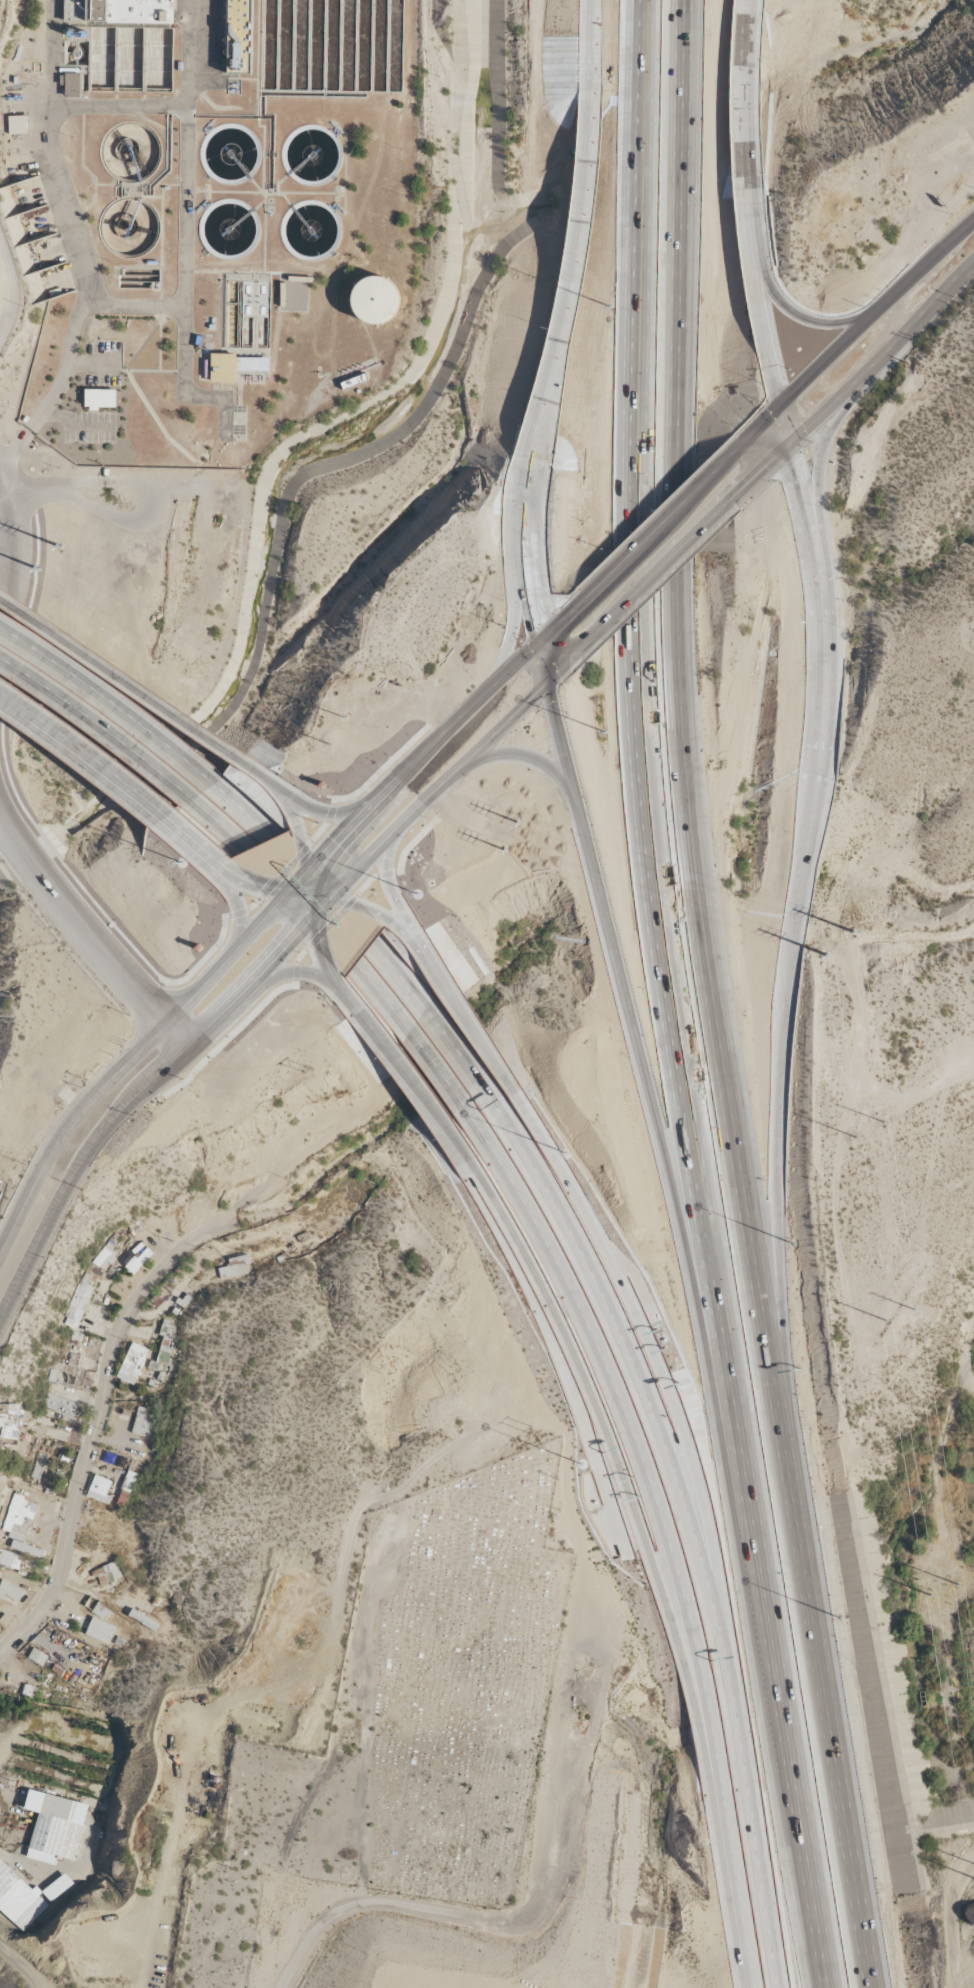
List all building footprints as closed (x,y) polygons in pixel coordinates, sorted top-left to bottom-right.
[(63,23),(172,24),(172,0),(63,0),(63,23)] [(218,58),(225,58),(225,74),(248,75),(250,0),(219,0),(218,58)] [(66,86),(65,97),(80,97),(81,75),(61,74),(60,86),(66,86)] [(27,135),(26,117),(8,117),(9,135),(27,135)] [(389,319),(394,312),(397,304),(397,296),(394,289),(388,282),(381,278),(373,277),(366,278),(359,282),(354,287),(350,294),(349,301),(351,309),(354,316),(360,321),(367,324),(374,325),(382,323),(389,319)] [(234,353),(234,383),(210,383),(210,354),(234,353)] [(364,373),(339,383),(343,391),(367,381),(364,373)] [(114,390),(83,390),(83,407),(88,407),(88,411),(97,411),(97,407),(114,407),(114,390)] [(105,1272),(119,1247),(107,1240),(93,1264),(105,1272)] [(220,1279),(248,1275),(246,1265),(250,1265),(248,1256),(228,1259),(229,1267),(218,1268),(220,1279)] [(62,1324),(75,1329),(96,1278),(83,1273),(62,1324)] [(172,1349),(168,1348),(173,1321),(162,1319),(159,1336),(162,1336),(157,1362),(170,1365),(172,1349)] [(117,1380),(135,1385),(147,1348),(129,1342),(117,1380)] [(94,1373),(78,1370),(80,1356),(69,1354),(67,1365),(52,1362),(48,1381),(55,1382),(57,1372),(76,1375),(74,1386),(91,1389),(94,1373)] [(79,1404),(46,1393),(42,1407),(74,1418),(79,1404)] [(0,1404),(0,1428),(1,1428),(0,1435),(0,1438),(18,1441),(23,1408),(0,1404)] [(132,1435),(156,1439),(158,1430),(153,1429),(155,1420),(146,1419),(148,1409),(136,1407),(132,1435)] [(31,1477),(40,1480),(46,1455),(38,1453),(31,1477)] [(117,1504),(126,1507),(136,1474),(127,1471),(117,1504)] [(111,1481),(95,1475),(87,1496),(108,1505),(111,1497),(106,1495),(111,1481)] [(37,1503),(12,1496),(2,1531),(9,1532),(8,1537),(26,1543),(37,1503)] [(43,1558),(45,1550),(12,1541),(10,1549),(43,1558)] [(19,1569),(22,1554),(0,1550),(0,1565),(19,1569)] [(122,1578),(116,1562),(93,1571),(100,1587),(122,1578)] [(23,1591),(1,1581),(0,1584),(0,1598),(17,1605),(23,1591)] [(91,1614),(106,1620),(110,1611),(95,1604),(91,1614)] [(156,1631),(160,1624),(132,1610),(128,1617),(156,1631)] [(116,1627),(92,1617),(85,1635),(109,1645),(116,1627)] [(48,1656),(34,1648),(28,1658),(43,1666),(48,1656)] [(88,1804),(29,1791),(25,1810),(37,1812),(27,1859),(55,1865),(57,1856),(76,1860),(88,1804)] [(22,1932),(48,1904),(0,1860),(0,1912),(22,1932)] [(50,1902),(72,1884),(64,1873),(41,1892),(50,1902)]
